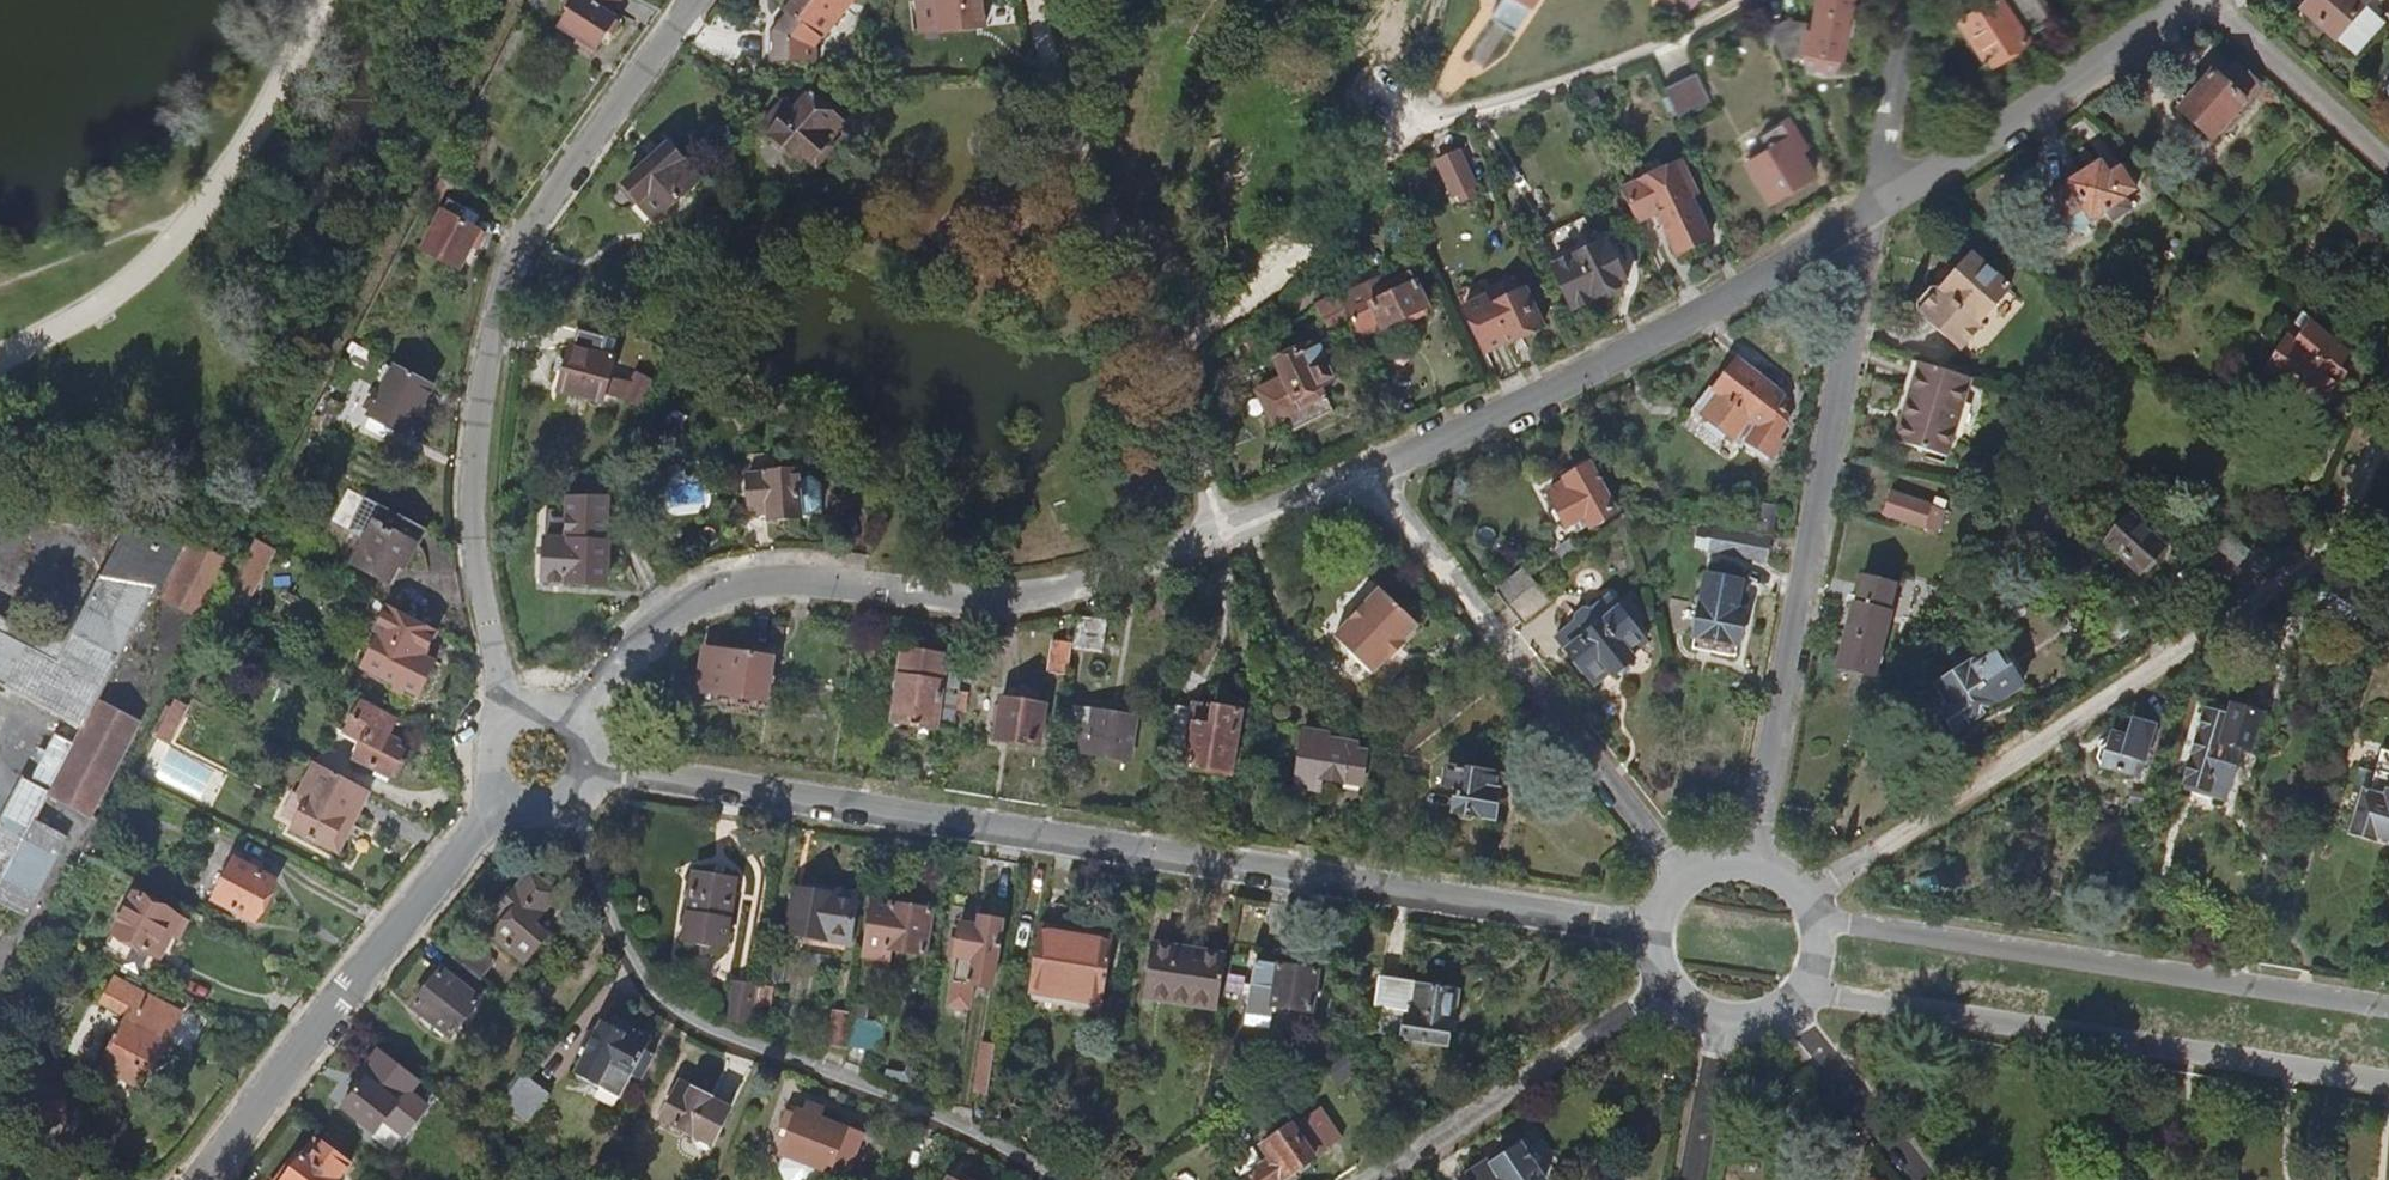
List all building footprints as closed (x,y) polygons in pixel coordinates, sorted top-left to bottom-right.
[(620,0),(564,0),(570,5),(560,21),(577,33),(576,36),(590,46),(595,45),(613,18),(609,15),(620,0)] [(863,0),(795,0),(786,12),(820,38),(838,14),(847,21),(863,0)] [(1541,0),(1506,0),(1497,14),(1520,31),(1541,0)] [(1856,0),(1824,0),(1818,31),(1812,30),(1808,51),(1845,57),(1849,36),(1856,36),(1859,19),(1853,18),(1856,0)] [(2049,18),(2037,0),(1990,0),(1957,23),(1986,68),(2025,41),(2022,36),(2049,18)] [(2301,6),(2347,46),(2358,45),(2376,25),(2375,14),(2365,5),(2369,0),(2306,0),(2301,6)] [(1802,18),(1779,19),(1780,55),(1804,53),(1802,18)] [(1714,95),(1699,63),(1663,79),(1678,112),(1714,95)] [(2213,71),(2178,107),(2210,139),(2260,87),(2236,65),(2222,79),(2213,71)] [(824,147),(842,125),(807,95),(791,114),(780,105),(764,123),(776,133),(771,138),(802,164),(808,157),(814,162),(818,163),(821,163),(824,160),(827,156),(828,156),(829,155),(829,153),(830,151),(824,147)] [(1797,140),(1803,137),(1791,117),(1771,129),(1780,144),(1748,163),(1770,201),(1815,173),(1797,140)] [(701,179),(669,144),(625,183),(647,207),(653,204),(662,213),(701,179)] [(1476,185),(1460,151),(1438,161),(1455,196),(1476,185)] [(2141,187),(2129,171),(2127,172),(2125,171),(2120,165),(2110,171),(2103,161),(2051,197),(2075,232),(2141,187)] [(1709,240),(1689,199),(1698,196),(1684,162),(1622,190),(1638,222),(1658,213),(1660,217),(1656,220),(1660,227),(1665,228),(1677,255),(1709,240)] [(450,188),(454,181),(446,177),(431,204),(439,208),(450,188)] [(471,191),(454,181),(450,188),(468,197),(471,191)] [(479,248),(486,233),(474,228),(479,215),(449,203),(427,255),(463,270),(474,246),(479,248)] [(1595,247),(1583,221),(1546,239),(1557,265),(1554,267),(1573,309),(1626,285),(1607,243),(1595,247)] [(1917,311),(1962,352),(1984,326),(1981,323),(2012,290),(1973,257),(1944,289),(1940,286),(1938,288),(1928,287),(1915,302),(1917,311)] [(1428,305),(1414,273),(1373,290),(1376,299),(1369,302),(1381,328),(1406,316),(1412,319),(1424,313),(1428,305)] [(1543,324),(1527,290),(1493,306),(1487,296),(1466,306),(1486,349),(1508,339),(1509,341),(1543,324)] [(1354,330),(1340,299),(1318,310),(1324,325),(1332,322),(1338,333),(1340,336),(1354,330)] [(2364,371),(2292,320),(2282,336),(2284,337),(2263,369),(2287,386),(2282,393),(2303,408),(2308,400),(2315,406),(2337,376),(2353,386),(2364,371)] [(1333,378),(1317,345),(1277,364),(1283,378),(1257,390),(1274,424),(1282,420),(1289,435),(1335,413),(1321,384),(1333,378)] [(612,375),(616,360),(604,356),(587,351),(572,347),(559,393),(581,399),(603,404),(606,394),(612,375)] [(638,405),(659,367),(644,359),(624,398),(638,405)] [(1948,454),(1973,377),(1920,360),(1909,396),(1914,398),(1901,439),(1948,454)] [(1785,424),(1781,399),(1736,362),(1714,392),(1708,389),(1690,412),(1699,419),(1702,418),(1732,441),(1735,436),(1743,442),(1770,461),(1780,442),(1775,438),(1785,424)] [(405,435),(432,385),(396,366),(393,370),(383,388),(375,402),(370,399),(365,409),(370,412),(369,415),(371,418),(405,435)] [(383,388),(393,370),(386,366),(377,384),(383,388)] [(624,398),(633,380),(612,375),(606,394),(624,398)] [(2056,437),(2064,423),(2050,417),(2043,430),(2056,437)] [(1737,450),(1743,442),(1735,436),(1732,441),(1729,445),(1737,450)] [(1593,463),(1549,488),(1569,524),(1579,520),(1583,526),(1618,507),(1593,463)] [(800,515),(798,471),(747,473),(750,509),(765,508),(766,518),(800,515)] [(1923,529),(1932,508),(1894,491),(1885,513),(1923,529)] [(1768,530),(1773,502),(1764,500),(1759,528),(1768,530)] [(75,529),(77,518),(27,507),(25,519),(75,529)] [(401,568),(422,528),(392,512),(383,528),(372,522),(349,564),(386,582),(395,566),(401,568)] [(2387,515),(2384,526),(2381,534),(2388,536),(2388,516),(2387,515)] [(2125,522),(2105,545),(2141,575),(2143,573),(2149,573),(2156,563),(2155,559),(2165,547),(2128,517),(2125,522)] [(2253,551),(2218,520),(2205,536),(2209,540),(2239,567),(2253,551)] [(1736,545),(1739,531),(1707,525),(1704,538),(1736,545)] [(80,728),(178,540),(120,528),(62,644),(44,644),(0,621),(0,686),(80,728)] [(1768,556),(1771,535),(1739,529),(1739,531),(1736,545),(1735,550),(1768,556)] [(1563,559),(1578,547),(1571,538),(1556,550),(1563,559)] [(606,586),(608,543),(546,540),(544,582),(567,583),(569,584),(606,586)] [(2239,567),(2209,540),(2191,562),(2230,595),(2248,575),(2239,567)] [(249,607),(277,557),(261,548),(233,600),(249,607)] [(194,625),(224,568),(187,549),(157,605),(194,625)] [(1507,602),(1530,585),(1519,572),(1497,588),(1507,602)] [(2365,606),(2364,592),(2344,577),(2335,592),(2329,589),(2318,605),(2357,632),(2365,606)] [(1521,621),(1549,600),(1535,581),(1530,585),(1507,602),(1521,621)] [(1737,651),(1745,605),(1736,603),(1738,592),(1706,586),(1704,597),(1703,597),(1695,643),(1737,651)] [(1415,629),(1376,591),(1362,604),(1353,603),(1345,612),(1346,622),(1332,637),(1372,675),(1415,629)] [(1554,635),(1594,681),(1608,669),(1612,672),(1614,670),(1621,670),(1631,662),(1631,657),(1634,654),(1631,651),(1645,638),(1605,592),(1587,606),(1580,607),(1572,613),(1573,620),(1554,635)] [(1675,598),(1674,629),(1695,630),(1696,599),(1675,598)] [(420,655),(433,630),(386,605),(373,631),(376,633),(359,667),(393,684),(390,689),(399,693),(401,688),(415,695),(432,662),(420,655)] [(1079,617),(1073,650),(1101,654),(1107,622),(1079,617)] [(1871,702),(1887,637),(1851,627),(1835,692),(1871,702)] [(1067,676),(1071,651),(1073,643),(1053,640),(1048,673),(1067,676)] [(1955,729),(2021,686),(1995,646),(1932,687),(1945,708),(1942,710),(1955,729)] [(722,695),(764,701),(771,656),(709,647),(702,690),(723,693),(722,695)] [(960,690),(964,660),(904,650),(892,720),(953,730),(955,716),(956,714),(957,709),(960,690)] [(982,673),(985,655),(972,653),(969,671),(982,673)] [(965,710),(967,691),(960,690),(957,709),(965,710)] [(1199,701),(1188,767),(1231,773),(1244,696),(1223,692),(1221,705),(1199,701)] [(1038,742),(1044,703),(1003,697),(997,736),(1038,742)] [(403,751),(385,743),(397,719),(361,701),(344,733),(361,743),(352,760),(389,778),(390,776),(394,778),(403,761),(399,759),(403,751)] [(178,732),(190,709),(178,703),(166,726),(178,732)] [(85,817),(132,727),(92,706),(80,728),(71,747),(45,796),(85,817)] [(1128,756),(1135,715),(1075,706),(1068,746),(1128,756)] [(2249,753),(2260,718),(2251,714),(2230,708),(2227,720),(2208,715),(2187,784),(2191,787),(2190,791),(2209,796),(2212,785),(2229,789),(2241,751),(2249,753)] [(2130,738),(2114,733),(2111,742),(2109,742),(2104,746),(2100,756),(2102,767),(2139,778),(2156,727),(2136,721),(2130,738)] [(1361,779),(1367,747),(1357,746),(1357,741),(1327,736),(1327,732),(1303,728),(1294,781),(1335,788),(1337,776),(1361,779)] [(49,788),(71,747),(53,738),(31,779),(49,788)] [(2381,754),(2376,772),(2361,767),(2353,794),(2364,798),(2353,834),(2388,844),(2388,757),(2381,754)] [(357,820),(370,793),(315,765),(301,794),(310,799),(295,829),(331,846),(348,815),(357,820)] [(1494,817),(1500,777),(1446,768),(1443,784),(1456,786),(1453,810),(1459,811),(1462,816),(1471,817),(1476,814),(1494,817)] [(17,850),(49,788),(31,779),(25,775),(0,822),(0,882),(17,850)] [(2225,800),(2229,789),(2212,785),(2209,796),(2225,801),(2225,800)] [(341,851),(357,820),(348,815),(331,846),(341,851)] [(5,944),(46,865),(17,850),(0,882),(0,941),(5,944)] [(261,914),(282,874),(240,853),(219,893),(261,914)] [(494,936),(526,963),(549,935),(536,923),(558,895),(531,872),(514,891),(509,889),(499,901),(503,904),(501,907),(511,915),(494,936)] [(681,961),(725,968),(738,880),(696,873),(681,961)] [(803,911),(807,889),(797,887),(794,910),(803,911)] [(849,942),(855,896),(852,895),(852,891),(840,890),(840,894),(807,889),(803,911),(794,910),(790,933),(849,942)] [(886,948),(929,955),(935,911),(924,909),(920,898),(905,895),(898,903),(893,905),(886,948)] [(155,955),(175,917),(144,901),(142,904),(133,899),(102,960),(148,983),(162,959),(155,955)] [(994,985),(1005,920),(985,917),(983,927),(963,923),(960,939),(953,939),(951,955),(959,956),(955,980),(994,985)] [(1106,1003),(1116,938),(1090,934),(1090,936),(1068,933),(1068,930),(1043,926),(1032,991),(1106,1003)] [(162,959),(172,941),(164,937),(155,955),(162,959)] [(493,967),(465,944),(455,956),(484,979),(493,967)] [(1219,1004),(1226,955),(1154,944),(1146,996),(1218,1007),(1218,1006),(1219,1004)] [(473,994),(484,979),(455,956),(414,1008),(451,1037),(481,1000),(473,994)] [(1258,962),(1249,1013),(1271,1016),(1274,1006),(1313,1012),(1320,971),(1258,962)] [(1455,1026),(1460,992),(1421,985),(1421,983),(1382,977),(1373,1029),(1406,1035),(1406,1038),(1449,1045),(1453,1027),(1455,1026)] [(162,1046),(178,1016),(112,982),(97,1011),(124,1026),(99,1073),(140,1096),(165,1048),(162,1046)] [(749,1025),(755,987),(737,984),(731,1022),(749,1025)] [(769,1006),(772,988),(762,986),(759,1005),(769,1006)] [(1337,1031),(1342,999),(1333,998),(1328,1030),(1335,1031),(1337,1031)] [(849,1047),(854,1016),(835,1013),(830,1044),(849,1047)] [(646,1049),(651,1041),(615,1022),(612,1028),(603,1023),(573,1075),(619,1100),(631,1080),(637,1084),(655,1053),(646,1049)] [(529,1122),(552,1093),(526,1072),(503,1101),(529,1122)] [(399,1128),(412,1113),(367,1078),(344,1106),(378,1132),(388,1119),(399,1128)] [(712,1146),(731,1108),(709,1097),(710,1094),(698,1089),(696,1091),(680,1083),(662,1121),(694,1138),(695,1137),(712,1146)] [(62,1125),(59,1090),(26,1092),(29,1127),(62,1125)] [(864,1133),(822,1118),(825,1108),(812,1103),(809,1112),(801,1109),(784,1151),(785,1154),(787,1157),(782,1169),(786,1179),(824,1179),(827,1173),(847,1179),(864,1133)] [(1329,1145),(1312,1118),(1298,1127),(1296,1126),(1265,1148),(1273,1160),(1250,1176),(1253,1179),(1286,1179),(1296,1173),(1301,1175),(1311,1168),(1313,1162),(1317,1159),(1314,1155),(1329,1145)] [(62,1133),(62,1125),(29,1127),(29,1135),(62,1133)] [(351,1164),(316,1137),(303,1155),(297,1151),(275,1179),(339,1179),(351,1164)] [(1525,1145),(1520,1137),(1507,1146),(1512,1154),(1525,1145)] [(1525,1145),(1472,1179),(1547,1179),(1525,1145)]
